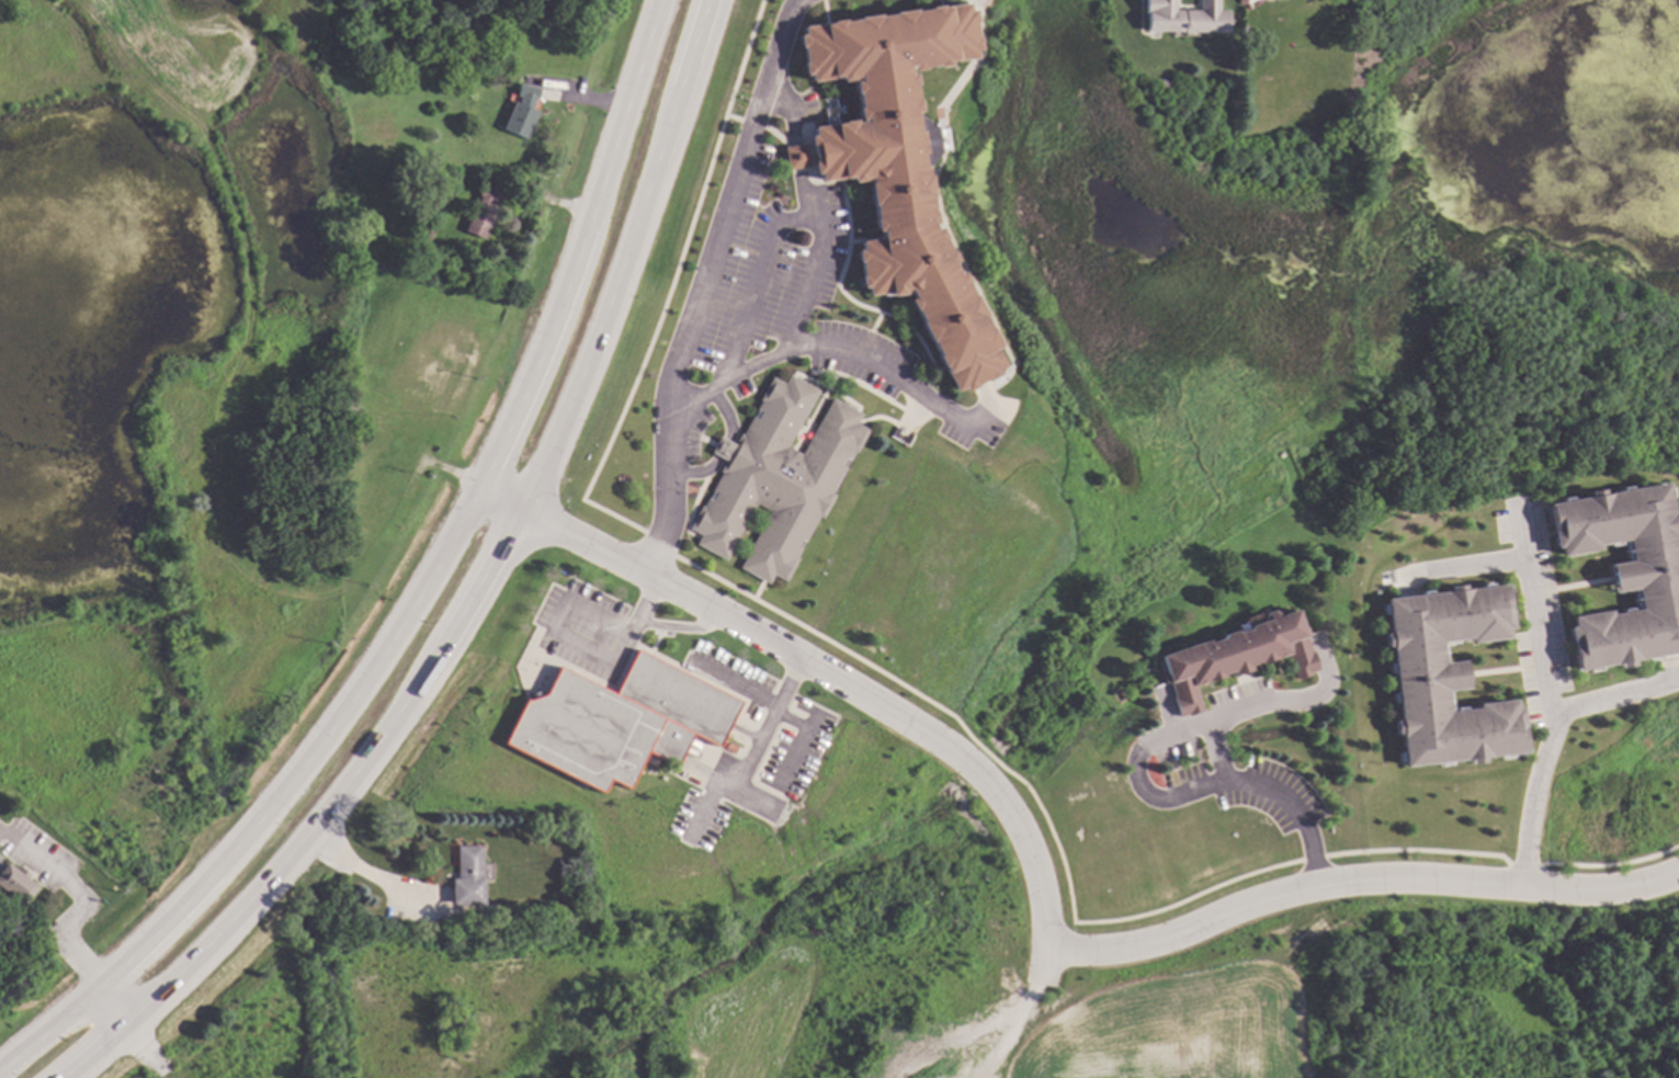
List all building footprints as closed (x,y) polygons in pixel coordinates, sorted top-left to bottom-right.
[(1199,7),(1199,0),(1218,0),(1218,11),(1227,11),(1227,33),(1146,32),(1146,0),(1173,0),(1173,10),(1199,10),(1199,7)] [(965,15),(972,61),(909,70),(931,225),(1001,367),(984,375),(969,383),(955,390),(944,370),(942,364),(906,292),(865,296),(864,287),(858,288),(853,250),(856,250),(856,243),(855,241),(873,239),(873,236),(866,178),(843,180),(819,182),(818,172),(812,173),(808,167),(805,168),(790,170),(785,170),(783,147),(787,147),(802,145),(808,144),(807,136),(812,136),(810,128),(862,122),(855,76),(809,81),(808,75),(802,75),(796,35),(802,35),(801,25),(963,2),(965,15)] [(1169,79),(1169,88),(1158,88),(1158,79),(1169,79)] [(520,84),(538,88),(536,99),(535,101),(534,101),(532,111),(537,113),(525,139),(501,128),(513,102),(518,104),(519,97),(517,97),(519,84),(520,84)] [(501,191),(500,193),(497,203),(496,204),(491,202),(488,211),(495,214),(484,240),(464,231),(478,196),(484,183),(501,191)] [(817,390),(786,447),(801,454),(830,398),(860,413),(855,423),(867,430),(855,453),(852,451),(830,491),(836,495),(821,520),(818,518),(783,581),(772,576),(768,585),(738,569),(769,511),(756,504),(725,560),(696,544),(701,535),(689,529),(725,461),(723,459),(714,455),(711,453),(719,435),(724,439),(731,442),(735,444),(770,376),(783,384),(787,374),(817,390)] [(1672,530),(1678,566),(1678,651),(1657,656),(1631,660),(1632,667),(1619,669),(1618,662),(1575,671),(1566,627),(1572,627),(1569,617),(1608,611),(1609,615),(1637,610),(1634,588),(1612,592),(1607,565),(1629,561),(1625,540),(1596,545),(1597,549),(1559,557),(1557,547),(1553,547),(1545,506),(1587,498),(1587,492),(1601,490),(1601,495),(1665,483),(1670,517),(1676,515),(1678,529),(1672,530)] [(1510,628),(1505,629),(1506,637),(1468,643),(1467,638),(1438,643),(1441,665),(1462,661),(1465,688),(1443,691),(1447,714),(1477,710),(1476,706),(1513,701),(1514,710),(1518,710),(1524,751),(1482,757),(1482,762),(1470,764),(1468,758),(1405,768),(1399,734),(1396,734),(1394,722),(1400,720),(1389,646),(1384,646),(1383,634),(1388,633),(1384,601),(1385,601),(1449,591),(1448,587),(1462,585),(1463,591),(1504,586),(1510,628)] [(1305,637),(1316,670),(1314,671),(1293,678),(1285,654),(1192,685),(1200,711),(1185,716),(1180,718),(1179,717),(1176,706),(1168,683),(1159,656),(1295,610),(1305,637)] [(740,703),(718,747),(692,734),(681,756),(676,765),(672,763),(647,750),(627,787),(610,778),(601,794),(504,744),(525,702),(527,701),(545,695),(559,668),(615,695),(637,650),(740,703)] [(737,748),(734,754),(724,750),(727,742),(737,748)] [(483,906),(463,906),(450,906),(450,887),(450,878),(456,878),(456,846),(481,846),(483,906)] [(3,890),(0,888),(0,871),(5,864),(16,873),(19,869),(20,867),(30,875),(29,875),(25,880),(35,887),(22,905),(11,897),(10,898),(2,892),(3,890)] [(193,1049),(185,1055),(181,1049),(189,1044),(193,1049)]
